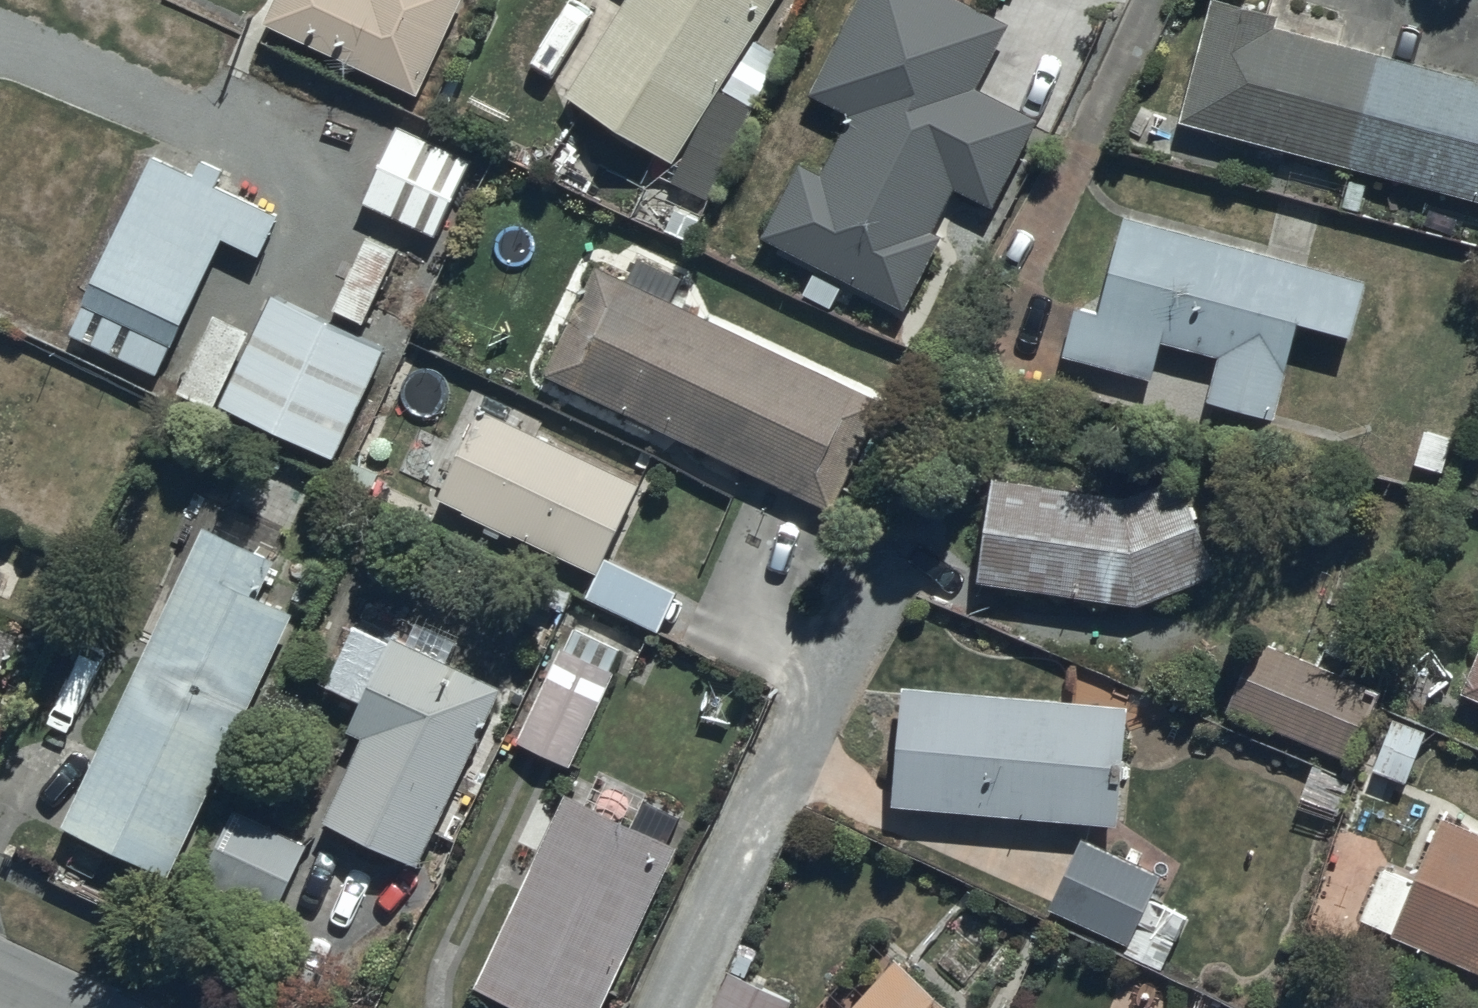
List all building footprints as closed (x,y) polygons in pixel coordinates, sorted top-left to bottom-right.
[(461,0),(274,0),(268,12),(422,86),(461,0)] [(571,82),(676,153),(710,102),(736,120),(783,50),(754,31),(774,0),(626,0),(571,82)] [(993,0),(857,0),(814,85),(854,105),(824,165),(803,154),(766,228),(910,300),(949,224),(939,219),(960,177),(997,195),(1040,109),(979,78),(1013,10),(993,0)] [(1182,111),(1477,191),(1477,70),(1279,15),(1283,0),(1213,0),(1182,111)] [(476,150),(399,115),(364,192),(441,227),(476,150)] [(195,169),(153,148),(72,327),(160,367),(223,229),(262,247),(279,209),(216,180),(223,166),(201,156),(195,169)] [(1370,272),(1128,204),(1103,301),(1079,295),(1066,346),(1157,370),(1167,330),(1223,345),(1212,387),(1281,405),(1305,310),(1357,323),(1370,272)] [(403,236),(371,220),(336,296),(369,310),(403,236)] [(836,503),(885,391),(677,291),(687,269),(642,247),(632,269),(600,253),(546,364),(836,503)] [(337,451),(389,336),(277,279),(257,318),(221,299),(180,380),(217,399),(220,393),(337,451)] [(602,565),(645,471),(486,395),(441,488),(602,565)] [(1137,484),(998,462),(982,570),(1140,593),(1222,560),(1185,464),(1137,484)] [(66,811),(171,862),(298,602),(262,585),(281,546),(212,512),(66,811)] [(22,624),(0,613),(0,671),(22,624)] [(520,731),(572,756),(630,641),(578,615),(520,731)] [(422,858),(503,678),(398,625),(352,716),(371,726),(329,811),(422,858)] [(1352,751),(1378,679),(1257,630),(1229,701),(1352,751)] [(1465,682),(1477,687),(1477,648),(1465,682)] [(1136,693),(908,672),(896,790),(1125,811),(1136,693)] [(569,781),(478,975),(547,1007),(603,1007),(684,836),(569,781)] [(278,910),(309,836),(228,802),(197,876),(278,910)] [(1444,803),(1395,923),(1477,959),(1477,818),(1444,803)] [(1166,867),(1086,826),(1054,900),(1133,933),(1128,944),(1166,961),(1188,909),(1155,894),(1166,867)] [(900,944),(844,1007),(973,1007),(900,944)] [(733,959),(710,1007),(789,1007),(797,990),(733,959)]
